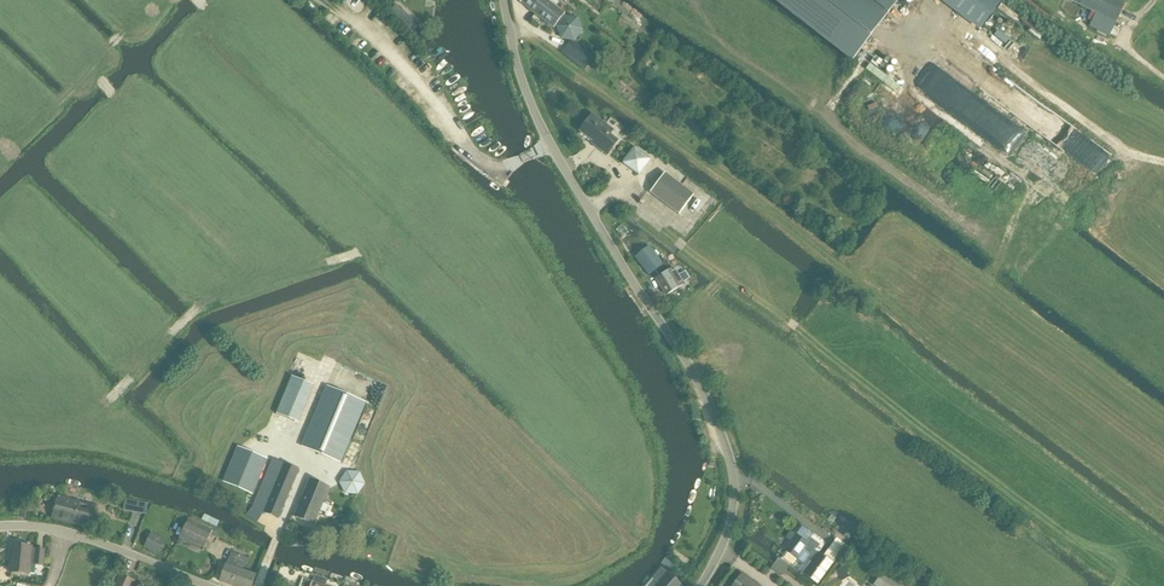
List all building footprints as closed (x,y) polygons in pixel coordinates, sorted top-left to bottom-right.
[(521,3),(554,28),(555,26),(557,27),(561,39),(571,40),(562,52),(585,70),(594,58),(573,42),(582,30),(577,18),(564,17),(563,16),(565,13),(549,1),(550,0),(523,0),(521,3)] [(852,58),(854,59),(856,56),(898,0),(777,0),(852,58)] [(1125,3),(1119,0),(1070,0),(1096,12),(1089,27),(1109,36),(1125,3)] [(416,23),(396,6),(391,11),(411,29),(416,23)] [(592,115),(579,131),(593,142),(600,147),(598,149),(606,155),(616,141),(609,135),(612,131),(592,115)] [(634,148),(623,163),(638,175),(649,159),(634,148)] [(664,173),(650,193),(679,214),(693,195),(664,173)] [(662,263),(649,247),(635,257),(649,276),(656,271),(660,277),(656,278),(666,295),(682,285),(672,269),(671,270),(666,260),(662,263)] [(291,377),(276,413),(299,423),(314,386),(291,377)] [(340,462),(365,402),(327,386),(302,446),(340,462)] [(253,494),(268,460),(238,447),(224,482),(253,494)] [(278,519),(299,470),(273,459),(253,506),(247,516),(257,522),(263,512),(278,519)] [(345,493),(356,494),(357,494),(364,484),(359,473),(355,473),(347,472),(340,482),(345,493)] [(309,480),(294,517),(314,525),(329,488),(309,480)] [(90,528),(97,508),(59,496),(52,518),(90,528)] [(134,503),(132,511),(140,513),(142,504),(134,503)] [(216,539),(219,532),(213,529),(188,518),(180,537),(180,538),(179,540),(186,543),(203,551),(204,549),(210,536),(216,539)] [(786,552),(782,557),(792,564),(796,559),(803,564),(814,549),(818,544),(810,538),(813,534),(802,526),(795,535),(790,531),(785,537),(791,542),(784,550),(786,552)] [(159,554),(165,540),(152,533),(145,546),(159,554)] [(36,550),(32,549),(32,547),(13,545),(10,572),(29,574),(30,564),(43,565),(45,550),(36,549),(36,550)] [(244,568),(248,559),(231,553),(228,562),(244,568)] [(818,553),(803,574),(817,585),(833,564),(823,557),(818,553)] [(781,576),(788,565),(779,558),(771,569),(781,576)] [(256,574),(226,564),(220,581),(234,585),(252,585),(256,574)] [(836,572),(840,580),(848,576),(843,568),(836,572)] [(885,569),(874,585),(875,585),(908,585),(885,569)] [(682,585),(677,581),(666,572),(654,585),(682,585)] [(133,579),(121,574),(115,585),(130,585),(133,579)] [(286,578),(278,574),(273,585),(282,585),(286,578)] [(742,575),(734,585),(756,585),(742,575)] [(303,578),(302,578),(299,585),(325,585),(303,578)]
